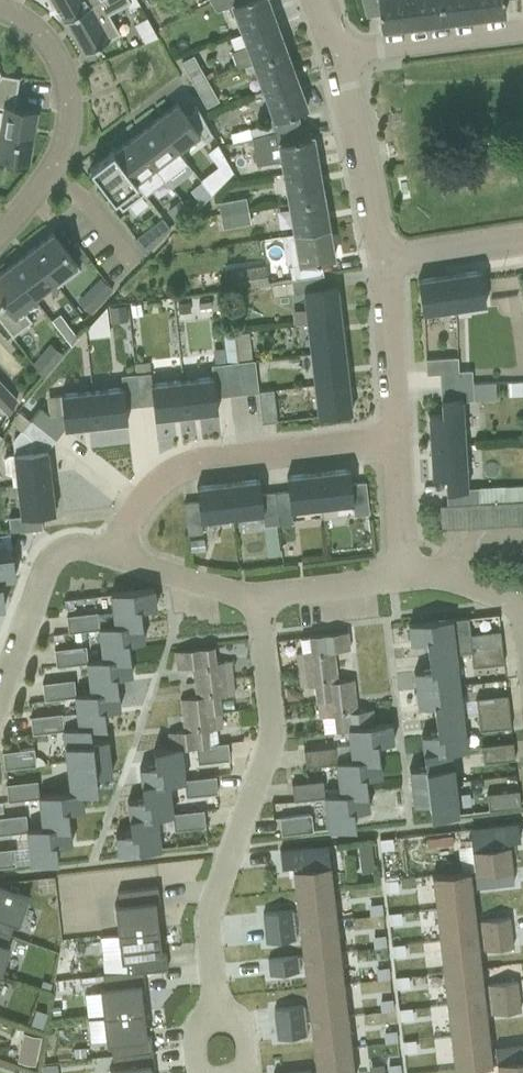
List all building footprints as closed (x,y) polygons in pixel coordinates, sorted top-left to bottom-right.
[(63,20),(65,19),(99,0),(52,0),(63,20)] [(130,1),(129,0),(99,0),(65,19),(84,53),(119,33),(108,13),(130,1)] [(136,0),(129,0),(130,1),(126,3),(130,9),(138,5),(136,0)] [(274,22),(267,0),(241,0),(240,0),(209,0),(215,11),(230,6),(240,34),(274,22)] [(408,0),(361,0),(365,17),(378,15),(380,30),(412,26),(408,0)] [(439,0),(408,0),(412,26),(442,22),(439,0)] [(470,0),(439,0),(442,22),(473,18),(470,0)] [(473,18),(504,14),(502,0),(470,0),(473,18)] [(251,63),(285,51),(274,22),(240,34),(244,46),(230,51),(237,68),(251,63)] [(261,91),(295,79),(285,51),(251,63),(261,91)] [(192,56),(181,62),(193,86),(205,79),(192,56)] [(0,128),(0,155),(26,160),(34,111),(13,107),(18,77),(0,74),(0,107),(4,107),(0,128)] [(205,79),(193,86),(206,107),(218,101),(205,79)] [(273,132),(299,126),(295,113),(306,109),(295,79),(261,91),(272,120),(270,120),(271,125),(273,132)] [(211,133),(197,108),(186,116),(176,103),(155,119),(178,149),(197,134),(202,140),(211,133)] [(178,149),(155,119),(134,135),(157,165),(165,176),(186,160),(178,149)] [(273,132),(271,125),(268,126),(267,124),(248,129),(248,127),(229,133),(232,142),(251,138),(273,132)] [(281,173),(316,167),(312,136),(301,138),(299,126),(273,132),(251,138),(255,165),(279,161),(281,173)] [(144,192),(165,176),(157,165),(134,135),(113,151),(144,192)] [(218,146),(209,153),(220,167),(227,161),(218,146)] [(144,192),(113,151),(112,149),(89,167),(113,199),(121,209),(144,192)] [(286,204),(322,198),(316,167),(281,173),(286,204)] [(210,193),(201,181),(190,189),(201,203),(210,193)] [(220,216),(247,211),(245,198),(217,203),(220,216)] [(292,233),(327,228),(322,198),(286,204),(292,233)] [(181,199),(167,210),(176,222),(189,209),(181,199)] [(222,228),(249,223),(247,211),(220,216),(222,228)] [(161,217),(134,238),(145,253),(169,227),(161,217)] [(270,258),(283,257),(280,228),(266,229),(270,258)] [(295,279),(322,274),(319,262),(333,259),(327,228),(292,233),(281,235),(286,266),(293,265),(295,279)] [(76,264),(52,232),(30,249),(58,285),(79,268),(76,264)] [(58,285),(30,249),(9,265),(35,301),(37,300),(34,297),(34,296),(53,282),(56,286),(58,285)] [(233,290),(268,284),(264,264),(230,270),(233,290)] [(0,272),(0,299),(4,303),(0,306),(0,321),(11,335),(31,320),(23,309),(35,301),(9,265),(0,272)] [(480,271),(448,275),(453,309),(485,304),(481,280),(480,271)] [(306,323),(340,319),(336,287),(323,289),(322,274),(295,279),(271,283),(273,296),(301,292),(306,323)] [(448,275),(417,280),(422,314),(453,309),(448,275)] [(113,295),(98,281),(88,292),(102,306),(113,295)] [(72,283),(71,295),(87,297),(88,285),(72,283)] [(199,297),(175,300),(176,312),(200,308),(199,297)] [(108,307),(88,326),(89,336),(110,334),(109,323),(127,321),(126,305),(108,307)] [(309,354),(343,350),(340,319),(306,323),(309,354)] [(56,326),(69,344),(76,336),(63,320),(56,326)] [(221,334),(224,364),(226,364),(239,362),(251,361),(247,331),(221,334)] [(313,385),(347,381),(343,350),(309,354),(313,385)] [(39,354),(32,363),(41,375),(51,365),(39,354)] [(439,374),(457,372),(456,356),(425,359),(425,374),(439,374)] [(243,393),(257,392),(253,360),(251,361),(239,362),(243,393)] [(135,374),(150,372),(149,362),(134,364),(135,373),(135,374)] [(229,395),(243,393),(239,362),(226,364),(229,395)] [(215,397),(229,395),(226,364),(224,364),(211,365),(212,377),(182,380),(185,415),(217,411),(215,397)] [(439,387),(471,385),(471,371),(457,372),(439,374),(439,387)] [(185,415),(182,380),(151,383),(150,372),(135,374),(139,406),(152,405),(153,418),(185,415)] [(125,407),(139,406),(135,374),(135,373),(119,375),(120,387),(91,391),(95,425),(127,422),(125,407)] [(317,417),(350,413),(347,381),(313,385),(317,417)] [(522,395),(522,381),(507,381),(507,396),(522,395)] [(7,413),(16,399),(0,382),(0,405),(7,413)] [(429,447),(465,445),(462,400),(473,400),(494,399),(493,384),(471,385),(439,387),(441,414),(428,415),(429,447)] [(261,423),(276,421),(272,389),(257,392),(261,423)] [(95,425),(91,391),(45,395),(46,414),(39,408),(30,419),(55,440),(64,429),(95,425)] [(47,451),(55,440),(30,419),(29,421),(18,412),(10,423),(19,430),(12,440),(13,454),(8,454),(3,458),(5,473),(10,476),(12,486),(16,486),(51,482),(47,451)] [(522,502),(522,485),(466,488),(465,445),(429,447),(431,478),(445,477),(446,505),(522,502)] [(317,473),(321,507),(323,519),(368,514),(365,482),(350,484),(349,469),(317,473)] [(287,491),(274,492),(278,524),(292,522),(290,510),(321,507),(317,473),(286,477),(287,491)] [(259,480),(227,483),(231,517),(261,514),(263,526),(274,524),(278,524),(274,492),(260,494),(259,480)] [(41,529),(40,515),(54,514),(51,482),(16,486),(20,517),(8,518),(9,533),(41,529)] [(197,501),(183,503),(187,535),(201,533),(200,520),(231,517),(227,483),(196,487),(197,501)] [(522,525),(522,502),(446,505),(439,505),(440,529),(522,525)] [(290,510),(292,522),(323,519),(321,507),(290,510)] [(0,550),(0,579),(15,578),(11,549),(0,550)] [(139,609),(155,607),(153,589),(95,596),(97,612),(66,616),(67,633),(99,628),(128,624),(128,626),(141,625),(139,609)] [(429,656),(454,653),(450,620),(409,624),(411,642),(427,640),(429,656)] [(143,640),(141,625),(128,626),(128,624),(99,628),(102,660),(115,658),(115,660),(129,659),(127,642),(143,640)] [(468,634),(470,651),(501,647),(499,631),(468,634)] [(297,670),(335,666),(333,651),(349,649),(347,632),(300,637),(300,640),(301,640),(302,653),(295,654),(297,670)] [(53,649),(55,666),(85,663),(83,646),(53,649)] [(193,683),(232,678),(230,662),(215,664),(214,647),(174,652),(176,669),(191,667),(193,683)] [(501,647),(470,651),(472,667),(503,663),(501,647)] [(470,651),(454,653),(456,669),(472,667),(470,651)] [(415,689),(458,684),(456,669),(454,653),(429,656),(430,670),(413,672),(415,689)] [(130,674),(129,659),(115,660),(115,658),(102,660),(87,661),(90,693),(103,692),(104,694),(117,693),(115,676),(130,674)] [(316,701),(355,696),(353,679),(337,681),(335,666),(297,670),(299,687),(314,686),(316,701)] [(181,717),(220,712),(219,696),(234,695),(232,678),(193,683),(195,697),(179,699),(181,717)] [(43,700),(73,697),(72,679),(41,683),(43,700)] [(435,719),(461,716),(460,704),(458,684),(415,689),(417,706),(434,704),(435,719)] [(119,708),(117,693),(104,694),(103,692),(90,693),(75,695),(77,715),(78,727),(88,727),(104,725),(102,710),(119,708)] [(507,694),(475,698),(475,703),(477,714),(509,711),(507,694)] [(324,733),(348,729),(374,726),(372,709),(356,711),(355,696),(316,701),(318,717),(325,717),(326,721),(323,721),(324,733)] [(460,704),(461,716),(477,714),(475,703),(460,704)] [(477,714),(479,731),(510,727),(509,711),(477,714)] [(167,733),(169,749),(179,748),(195,746),(208,745),(206,730),(215,729),(221,728),(220,712),(181,717),(183,731),(167,733)] [(31,734),(61,730),(60,716),(59,713),(29,716),(31,734)] [(463,733),(479,731),(477,714),(461,716),(463,733)] [(63,730),(63,729),(78,727),(77,715),(60,716),(61,730),(63,730)] [(423,755),(450,751),(465,749),(463,733),(461,716),(435,719),(437,734),(421,736),(423,755)] [(348,729),(350,744),(352,760),(365,759),(365,761),(378,759),(377,743),(392,741),(390,724),(374,726),(348,729)] [(90,742),(88,727),(78,727),(63,729),(63,730),(66,761),(108,756),(106,740),(90,742)] [(217,744),(215,729),(206,730),(208,745),(217,744)] [(483,763),(514,759),(512,742),(481,746),(483,763)] [(227,743),(217,744),(208,745),(195,746),(197,763),(228,760),(227,743)] [(335,762),(336,762),(352,760),(350,744),(333,746),(335,762)] [(335,762),(333,746),(303,750),(305,767),(335,764),(335,762)] [(3,769),(35,765),(33,748),(2,751),(3,769)] [(140,768),(142,786),(167,783),(183,781),(179,748),(169,749),(154,751),(155,766),(140,768)] [(411,786),(453,782),(450,751),(423,755),(425,768),(409,770),(411,786)] [(75,792),(75,793),(80,793),(96,791),(94,775),(110,773),(108,756),(66,761),(68,777),(70,792),(75,792)] [(353,794),(366,792),(365,776),(380,775),(378,759),(365,761),(365,759),(352,760),(336,762),(339,794),(352,792),(353,794)] [(516,775),(514,763),(494,765),(495,777),(516,775)] [(517,784),(516,775),(495,777),(496,786),(517,784)] [(214,776),(184,780),(186,797),(216,793),(214,776)] [(37,781),(38,796),(70,792),(68,777),(37,781)] [(5,784),(7,801),(19,800),(37,798),(35,780),(5,784)] [(323,797),(321,780),(290,784),(292,801),(323,797)] [(470,780),(453,782),(455,797),(472,795),(470,780)] [(185,797),(183,781),(167,783),(169,799),(185,797)] [(429,801),(431,818),(520,807),(518,790),(472,795),(455,797),(453,782),(411,786),(413,803),(429,801)] [(127,802),(129,819),(142,818),(155,817),(171,815),(169,799),(167,783),(142,786),(143,800),(127,802)] [(82,809),(80,793),(75,793),(75,792),(70,792),(38,796),(40,814),(42,828),(55,827),(55,828),(69,827),(67,811),(82,809)] [(326,816),(328,829),(353,826),(352,810),(368,809),(366,792),(353,794),(352,792),(339,794),(324,796),(326,816)] [(20,808),(19,800),(7,801),(0,802),(0,811),(20,808)] [(202,810),(172,814),(174,831),(204,827),(202,810)] [(280,835),(311,830),(310,818),(310,813),(278,818),(280,835)] [(42,828),(40,814),(25,816),(27,830),(42,828)] [(26,832),(24,815),(0,817),(0,834),(26,832)] [(173,831),(171,815),(155,817),(157,833),(173,831)] [(311,830),(328,829),(326,816),(310,818),(311,830)] [(117,853),(159,848),(157,833),(155,817),(142,818),(129,819),(131,834),(115,836),(117,853)] [(516,824),(470,829),(475,871),(511,868),(507,840),(518,839),(516,824)] [(28,846),(30,863),(56,860),(54,844),(70,843),(69,827),(55,828),(55,827),(42,828),(27,830),(28,846)] [(358,846),(361,873),(373,871),(370,844),(358,846)] [(15,865),(30,863),(28,846),(13,848),(15,865)] [(292,865),(295,892),(331,888),(326,847),(311,849),(280,850),(281,866),(292,865)] [(15,865),(13,848),(0,849),(0,867),(15,865)] [(475,871),(476,886),(512,883),(511,868),(475,871)] [(476,886),(475,871),(468,872),(470,887),(476,886)] [(436,908),(472,904),(470,887),(468,872),(432,876),(436,908)] [(8,934),(12,922),(16,923),(26,897),(0,887),(0,932),(8,934)] [(116,933),(158,928),(155,903),(159,902),(157,887),(117,891),(118,904),(113,904),(116,933)] [(299,924),(335,920),(331,888),(295,892),(297,908),(299,924)] [(439,940),(475,936),(474,921),(472,904),(436,908),(439,940)] [(293,924),(291,909),(262,913),(264,927),(293,924)] [(480,920),(482,935),(510,932),(509,917),(480,920)] [(338,952),(335,920),(299,924),(301,938),(303,956),(338,952)] [(474,921),(475,936),(482,935),(480,920),(474,921)] [(295,939),(293,924),(264,927),(266,942),(295,939)] [(124,960),(125,972),(142,970),(142,972),(166,969),(164,953),(161,954),(158,928),(116,933),(116,935),(100,937),(103,958),(119,956),(119,960),(124,960)] [(482,935),(483,950),(512,947),(510,932),(482,935)] [(475,936),(477,951),(483,950),(482,935),(475,936)] [(443,972),(479,968),(477,951),(475,936),(439,940),(443,972)] [(338,952),(342,984),(356,982),(353,951),(338,952)] [(306,988),(342,984),(338,952),(303,956),(304,970),(306,988)] [(297,971),(296,956),(267,959),(269,974),(297,971)] [(304,970),(303,956),(296,956),(297,971),(304,970)] [(447,1004),(483,1000),(481,985),(479,968),(443,972),(447,1004)] [(101,1015),(143,1011),(140,986),(144,985),(142,972),(142,970),(125,972),(101,975),(103,988),(98,988),(101,1015)] [(390,979),(381,980),(384,1010),(393,1009),(390,979)] [(516,981),(487,985),(489,999),(518,996),(516,981)] [(310,1019),(346,1015),(342,984),(306,988),(308,1005),(310,1019)] [(518,996),(489,999),(490,1014),(519,1011),(518,996)] [(450,1036),(486,1032),(484,1014),(483,1000),(447,1004),(450,1036)] [(304,1020),(302,1005),(273,1009),(275,1024),(304,1020)] [(72,1011),(76,1036),(93,1033),(89,1008),(72,1011)] [(30,1025),(41,1029),(47,1013),(35,1009),(30,1025)] [(111,1056),(151,1051),(150,1036),(146,1036),(143,1011),(101,1015),(105,1043),(109,1042),(111,1056)] [(312,1034),(314,1051),(349,1047),(346,1015),(310,1019),(312,1034)] [(306,1035),(304,1020),(275,1024),(277,1038),(306,1035)] [(486,1032),(450,1036),(454,1068),(490,1064),(488,1049),(486,1032)] [(496,1063),(522,1060),(522,1045),(495,1048),(496,1063)] [(496,1063),(495,1048),(488,1049),(490,1064),(496,1063)] [(149,1066),(153,1066),(151,1051),(111,1056),(112,1068),(108,1068),(108,1072),(150,1072),(149,1066)] [(496,1063),(497,1072),(522,1072),(522,1060),(496,1063)] [(56,1064),(42,1066),(43,1072),(57,1072),(56,1064)]
